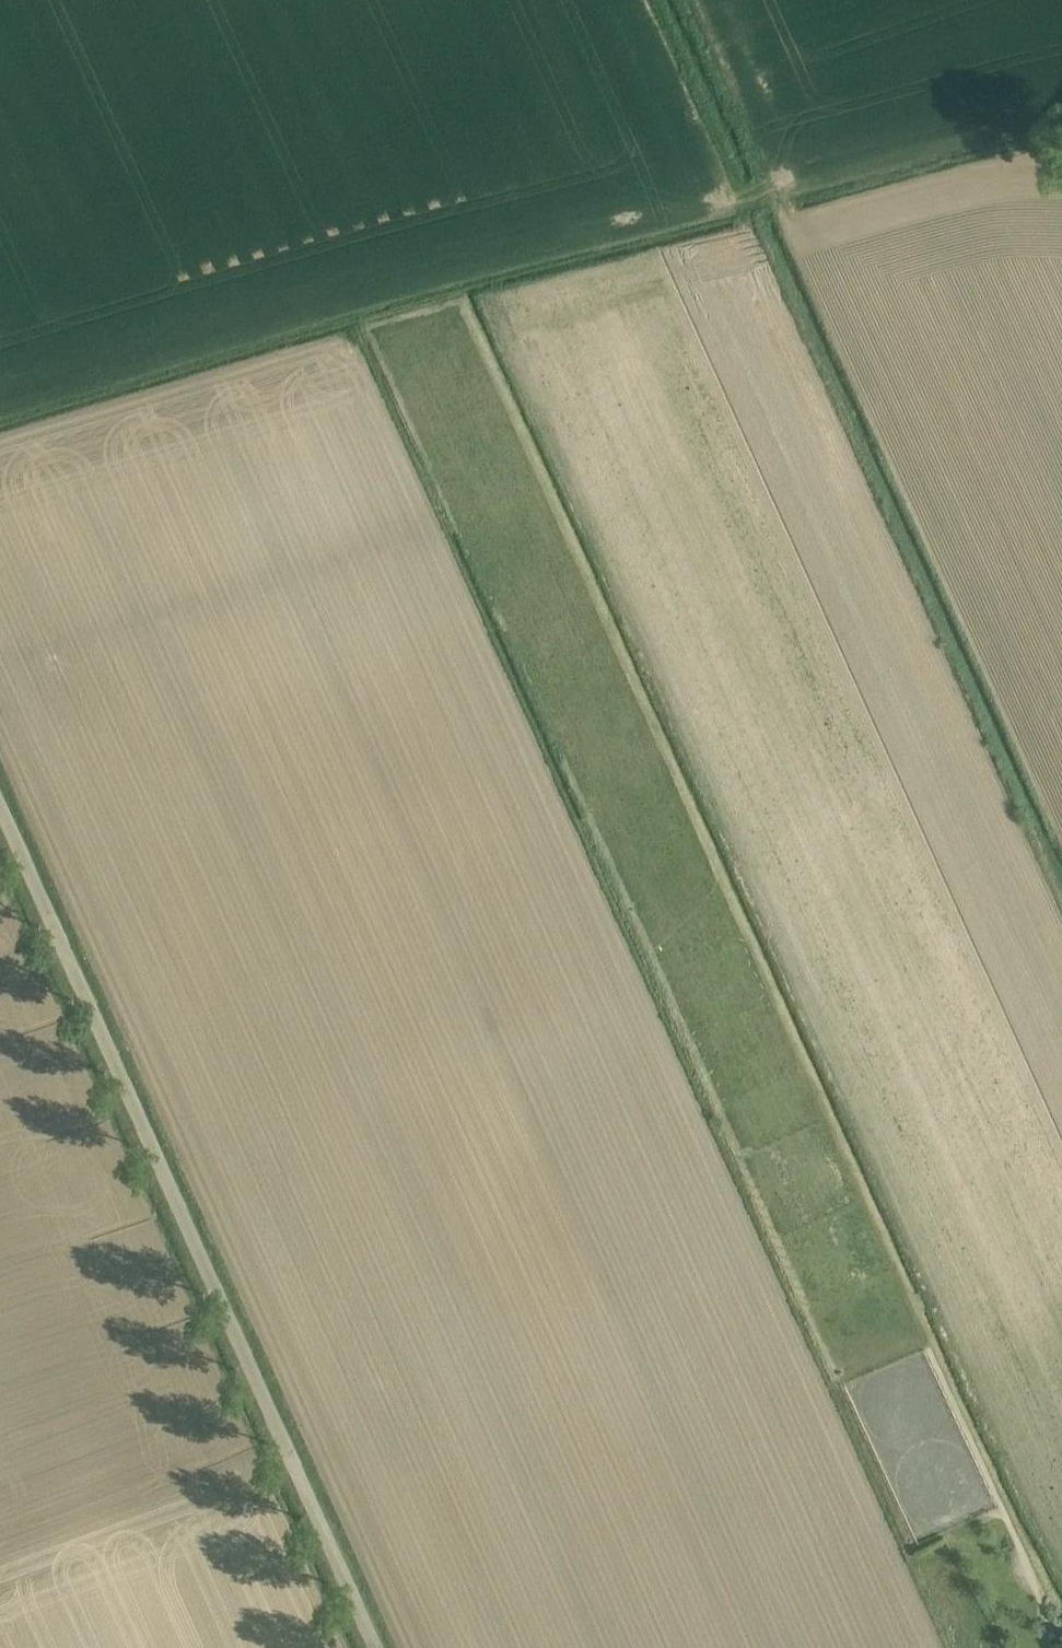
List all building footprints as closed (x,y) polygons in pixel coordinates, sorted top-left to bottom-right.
[(1051,1641),(1055,1647),(1061,1647),(1061,1636),(1051,1641)]
